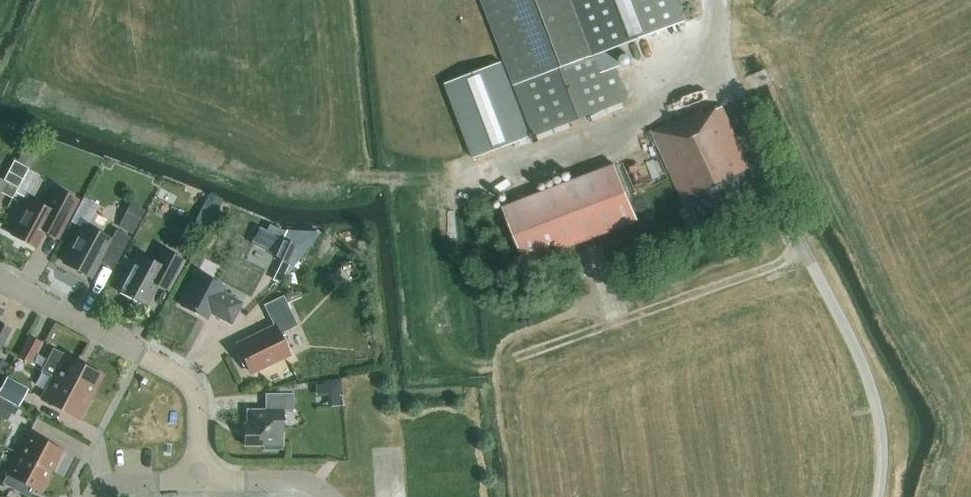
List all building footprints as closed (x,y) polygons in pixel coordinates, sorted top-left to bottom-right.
[(534,135),(629,100),(616,67),(622,65),(615,47),(682,21),(674,0),(483,0),(534,135)] [(530,136),(502,62),(446,83),(474,158),(530,136)] [(653,132),(686,207),(692,204),(700,221),(760,194),(749,169),(751,168),(723,106),(705,114),(703,109),(653,132)] [(12,197),(28,167),(29,168),(37,153),(26,147),(18,162),(14,160),(3,180),(0,179),(0,191),(12,197)] [(615,163),(502,205),(524,263),(637,221),(615,163)] [(22,213),(11,233),(36,247),(45,231),(58,238),(79,199),(55,187),(45,206),(27,197),(19,212),(22,213)] [(208,193),(196,218),(210,224),(222,200),(208,193)] [(118,226),(131,233),(144,208),(130,201),(118,226)] [(83,224),(63,261),(92,276),(100,261),(113,268),(130,236),(117,229),(111,239),(83,224)] [(297,244),(283,238),(286,231),(269,224),(267,230),(259,226),(251,242),(275,253),(273,256),(299,269),(312,239),(301,234),(297,244)] [(140,253),(120,291),(144,305),(156,283),(168,290),(184,260),(162,248),(155,261),(140,253)] [(211,313),(231,324),(243,301),(223,291),(225,286),(198,272),(181,304),(208,318),(211,313)] [(288,353),(278,333),(296,324),(283,296),(265,304),(275,327),(238,345),(251,371),(288,353)] [(10,329),(0,323),(0,348),(10,329)] [(18,357),(29,363),(40,341),(29,335),(18,357)] [(91,396),(102,374),(53,349),(41,370),(53,376),(91,396)] [(0,362),(0,373),(3,374),(8,363),(1,360),(0,362)] [(19,406),(29,388),(7,376),(0,390),(0,396),(19,406)] [(41,398),(79,418),(91,396),(53,376),(41,398)] [(317,397),(327,396),(328,407),(340,406),(340,395),(342,395),(341,378),(326,380),(326,384),(316,385),(317,397)] [(277,393),(294,393),(293,384),(277,387),(277,393)] [(247,438),(245,438),(245,445),(264,445),(264,449),(283,449),(283,409),(294,409),(294,393),(277,393),(265,393),(265,409),(247,409),(247,438)] [(7,420),(11,411),(15,413),(18,407),(0,398),(0,416),(7,420)] [(30,431),(19,453),(52,470),(63,449),(30,431)] [(52,470),(19,453),(2,483),(28,496),(33,488),(41,491),(52,470)]
